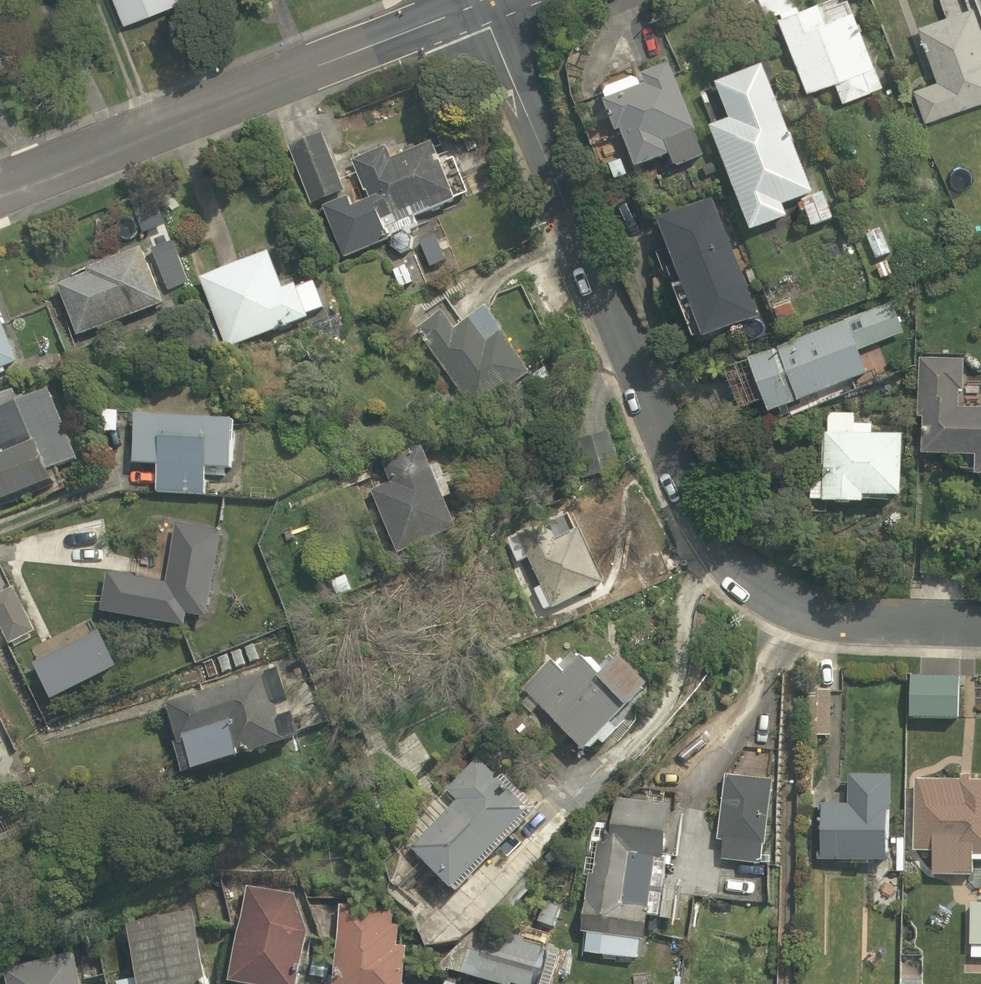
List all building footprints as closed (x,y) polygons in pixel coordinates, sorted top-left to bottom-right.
[(177,0),(111,0),(122,27),(178,4),(177,0)] [(761,18),(774,14),(803,92),(833,81),(840,99),(880,84),(850,4),(822,15),(817,0),(811,0),(797,5),(795,0),(755,0),(761,18)] [(965,6),(921,22),(940,76),(913,86),(926,121),(980,101),(980,49),(965,6)] [(810,189),(761,64),(711,83),(724,117),(706,124),(747,232),(788,216),(782,202),(796,196),(808,227),(833,217),(821,185),(810,189)] [(710,153),(668,73),(651,83),(603,108),(636,170),(664,155),(673,172),(710,153)] [(320,129),(292,140),(322,217),(350,206),(320,129)] [(381,146),(355,158),(374,199),(329,219),(346,254),(419,220),(416,213),(458,194),(430,133),(385,153),(381,146)] [(754,316),(711,194),(647,216),(690,338),(754,316)] [(232,353),(328,304),(313,274),(290,286),(268,244),(195,281),(232,353)] [(142,248),(50,286),(72,340),(165,302),(142,248)] [(902,332),(888,298),(719,365),(736,408),(759,399),(766,417),(865,378),(854,351),(902,332)] [(440,310),(412,331),(473,411),(530,368),(482,305),(453,328),(440,310)] [(18,360),(0,312),(0,367),(18,360)] [(921,354),(919,453),(948,454),(948,474),(980,474),(980,355),(921,354)] [(55,481),(51,470),(75,461),(44,377),(0,393),(0,442),(3,450),(0,452),(0,502),(55,481)] [(155,460),(154,491),(201,493),(202,462),(236,463),(238,418),(129,413),(127,458),(155,460)] [(899,497),(903,416),(825,413),(822,484),(808,483),(807,504),(860,507),(861,495),(899,497)] [(451,530),(414,444),(376,460),(387,485),(367,493),(393,555),(451,530)] [(109,570),(103,610),(182,622),(183,614),(205,618),(219,529),(171,521),(162,578),(109,570)] [(0,593),(0,632),(5,645),(31,635),(14,588),(0,593)] [(599,675),(574,645),(521,689),(576,753),(593,738),(600,746),(619,730),(609,717),(646,686),(621,656),(599,675)] [(188,770),(316,735),(301,680),(282,686),(276,665),(167,695),(188,770)] [(965,677),(905,676),(905,716),(964,716),(965,677)] [(477,756),(426,808),(434,816),(405,846),(451,892),(532,810),(477,756)] [(886,866),(889,774),(852,773),(851,807),(817,806),(815,864),(886,866)] [(772,779),(728,775),(720,860),(764,864),(772,779)] [(917,779),(916,853),(930,854),(930,876),(968,877),(968,857),(980,857),(980,780),(917,779)] [(667,875),(655,872),(670,801),(610,788),(580,929),(602,934),(598,951),(637,959),(646,914),(658,916),(667,875)] [(252,887),(237,983),(308,983),(314,935),(300,894),(252,887)] [(969,898),(968,956),(980,956),(980,898),(969,898)] [(563,907),(544,901),(536,925),(554,932),(563,907)] [(345,909),(343,983),(414,983),(415,946),(402,945),(403,926),(396,925),(396,910),(345,909)] [(131,929),(143,979),(123,983),(215,983),(198,912),(131,929)] [(561,946),(478,924),(435,966),(501,983),(550,983),(561,946)] [(7,983),(82,983),(74,948),(3,965),(7,983)]
